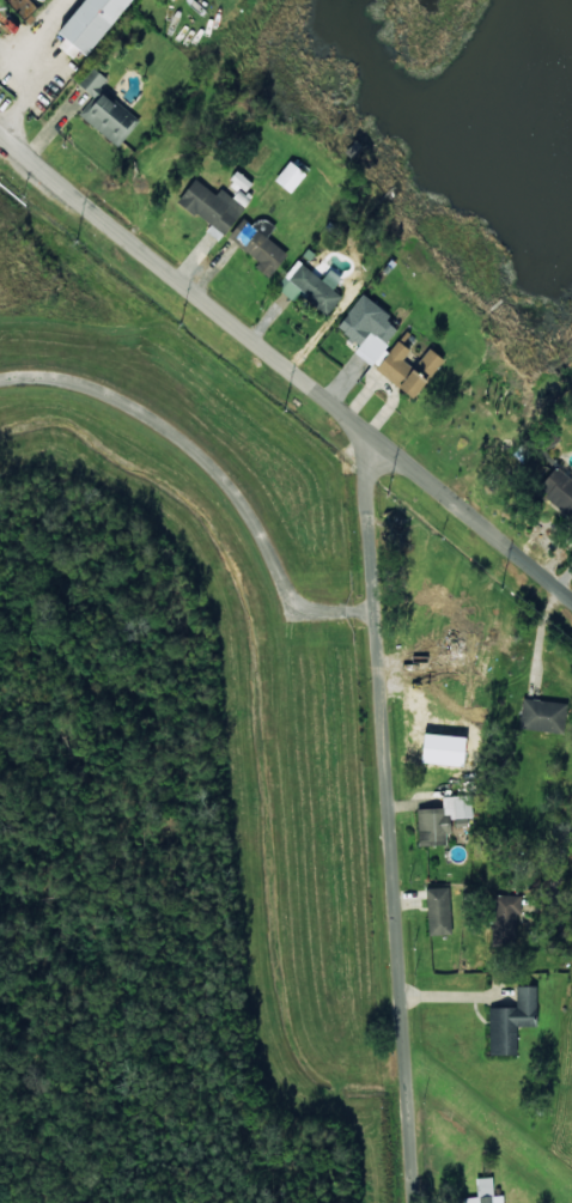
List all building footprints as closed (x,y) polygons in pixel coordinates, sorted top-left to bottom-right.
[(65,37),(58,46),(73,58),(80,50),(88,56),(131,0),(85,0),(60,33),(65,37)] [(79,114),(117,146),(138,121),(100,88),(107,79),(93,66),(78,84),(94,97),(79,114)] [(306,172),(288,161),(275,182),(293,193),(306,172)] [(230,179),(246,191),(253,183),(236,171),(230,179)] [(178,202),(211,225),(207,231),(221,241),(250,198),(238,190),(233,197),(220,188),(216,194),(194,179),(178,202)] [(228,238),(260,261),(255,267),(270,278),(288,253),(267,237),(275,226),(262,217),(256,227),(243,217),(228,238)] [(342,278),(330,269),(322,279),(298,259),(276,286),(292,300),(298,293),(326,316),(342,296),(333,289),(342,278)] [(415,398),(444,358),(428,347),(414,367),(403,359),(410,349),(395,338),(400,331),(387,321),(391,315),(362,294),(337,328),(359,345),(353,353),(415,398)] [(410,674),(439,673),(439,666),(456,665),(456,662),(478,661),(476,630),(444,631),(445,651),(410,652),(410,674)] [(521,730),(563,731),(564,701),(522,699),(521,730)] [(418,846),(447,844),(446,834),(451,833),(450,818),(472,817),(472,796),(443,797),(443,807),(417,808),(418,846)] [(427,888),(428,935),(451,934),(449,887),(427,888)] [(521,895),(494,895),(494,917),(521,918),(521,895)] [(536,986),(516,986),(517,1007),(489,1008),(490,1054),(517,1054),(517,1027),(537,1026),(536,986)] [(503,1195),(493,1195),(492,1177),(476,1178),(477,1197),(464,1197),(465,1202),(503,1202),(503,1195)]
